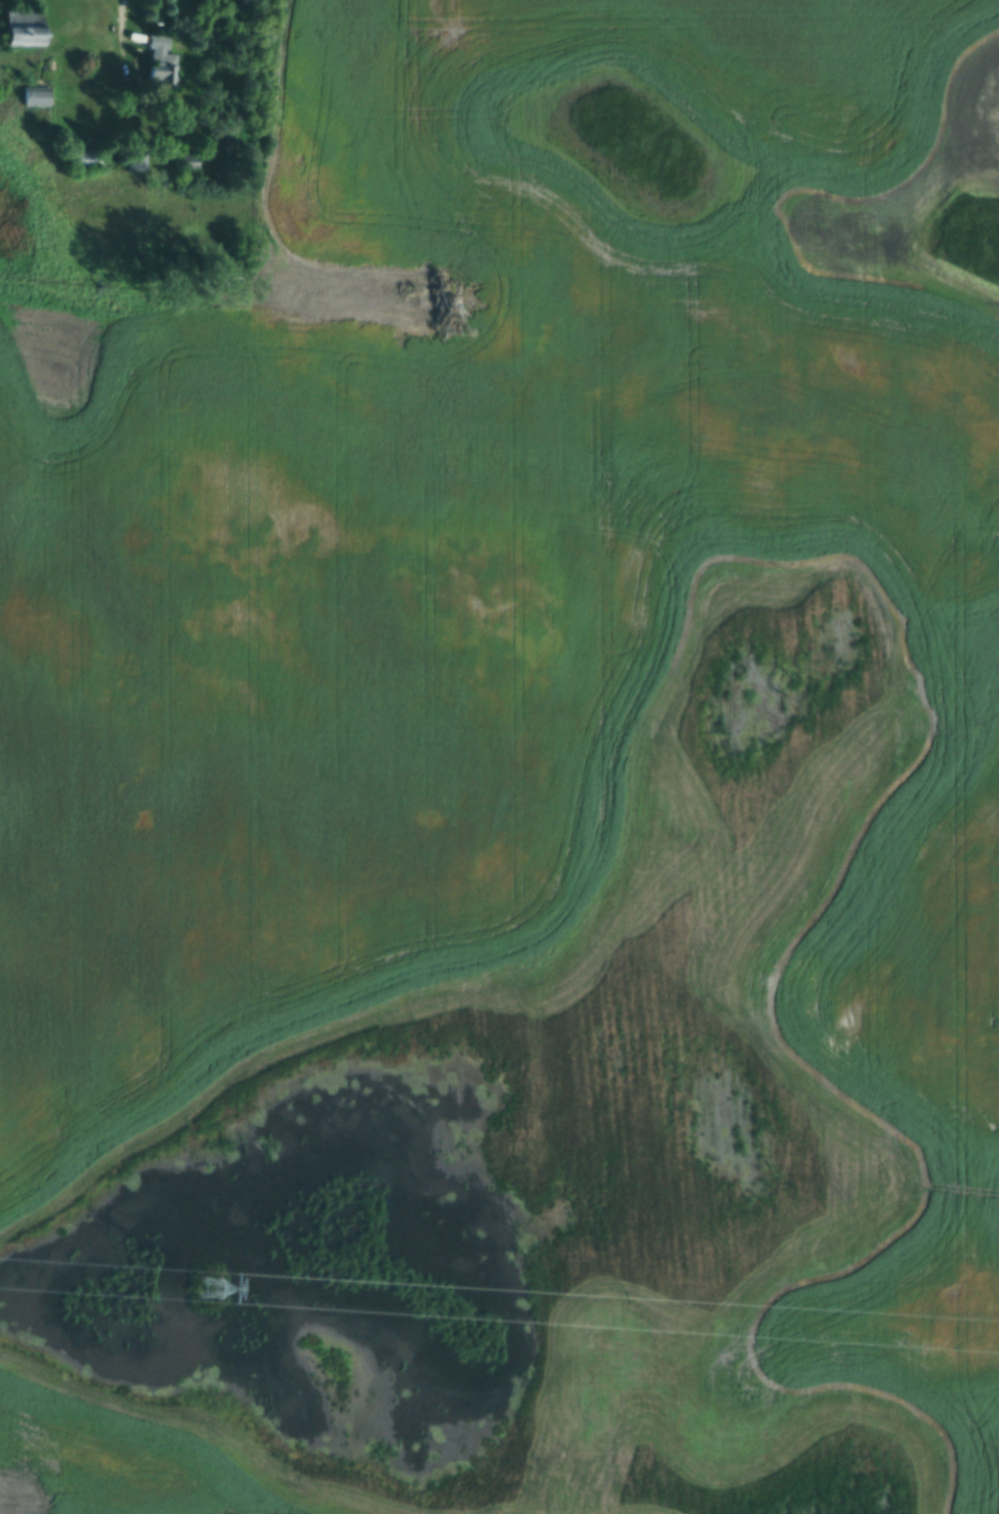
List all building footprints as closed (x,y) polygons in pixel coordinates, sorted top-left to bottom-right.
[(9,47),(47,47),(47,11),(9,11),(9,47)] [(169,55),(170,37),(149,36),(148,84),(177,85),(178,55),(169,55)] [(102,171),(102,152),(72,152),(72,171),(102,171)] [(199,154),(173,154),(173,169),(199,169),(199,154)]
